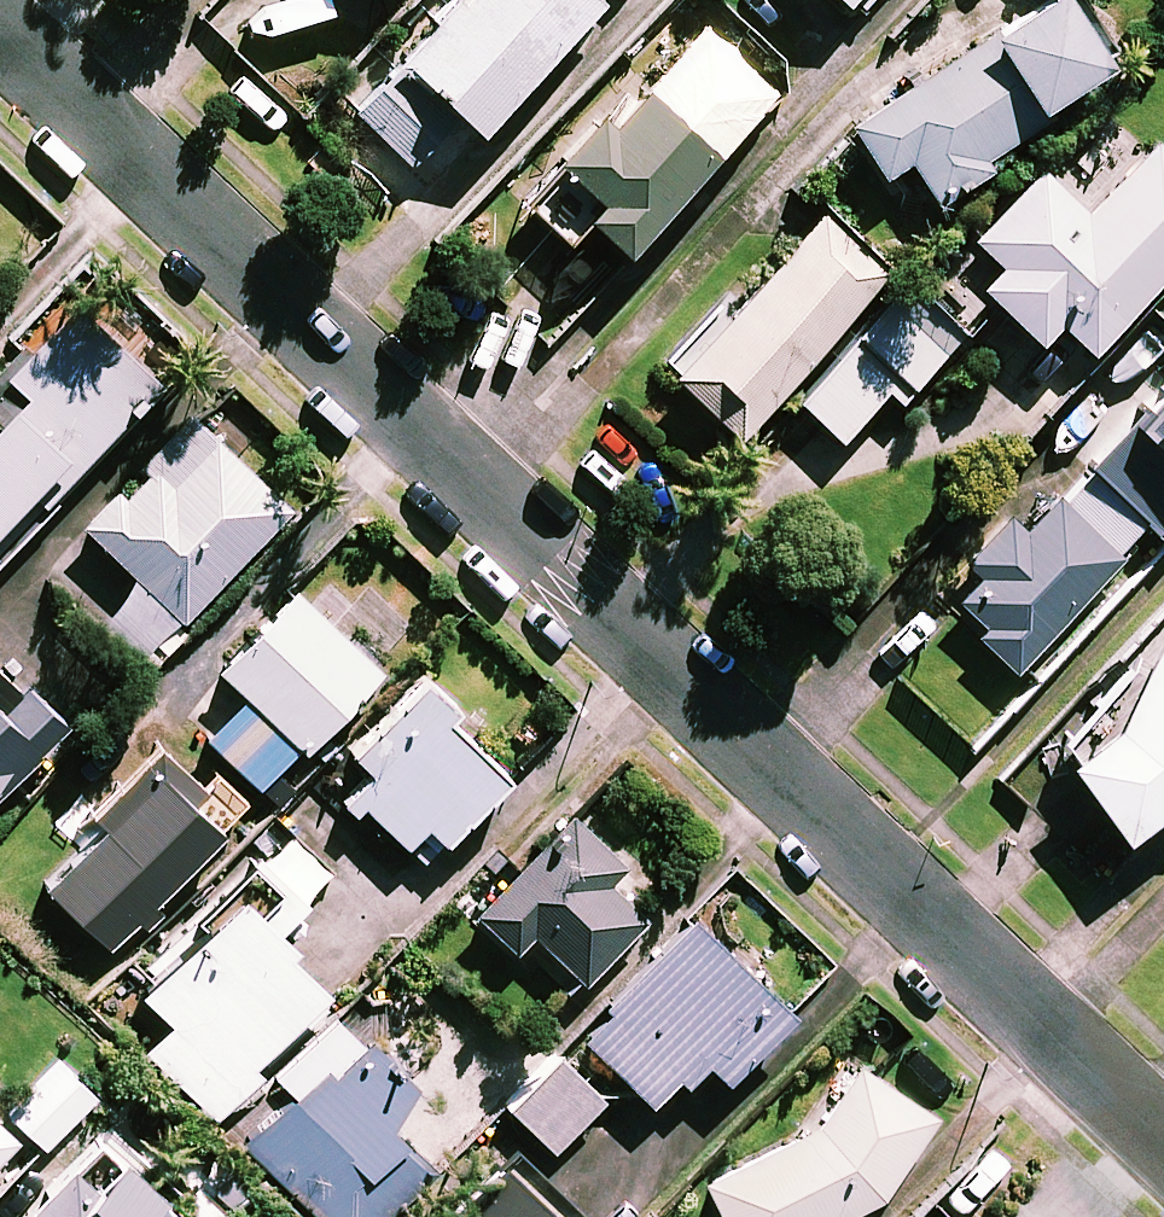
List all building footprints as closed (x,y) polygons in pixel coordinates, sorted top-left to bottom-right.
[(602,0),(459,0),(441,19),(404,59),(479,130),(602,0)] [(1042,104),(1109,63),(1071,0),(1041,0),(964,47),(847,119),(880,173),(908,156),(926,186),(1048,112),(1042,104)] [(567,240),(590,217),(622,248),(758,113),(689,43),(612,119),(603,110),(557,155),(563,161),(526,198),(567,240)] [(1152,139),(1085,210),(1039,166),(973,237),(1002,264),(982,286),(1037,339),(1057,318),(1089,349),(1163,270),(1163,150),(1152,139)] [(888,277),(826,215),(730,310),(720,299),(661,358),(733,431),(888,277)] [(958,342),(903,289),(798,398),(839,438),(887,388),(901,401),(958,342)] [(69,298),(29,342),(23,336),(0,362),(0,517),(27,486),(45,502),(157,377),(69,298)] [(1145,521),(1163,538),(1163,383),(1131,420),(1087,469),(1145,521)] [(124,493),(118,486),(82,522),(140,579),(98,621),(136,659),(286,507),(191,413),(139,465),(145,471),(124,493)] [(977,579),(956,602),(981,624),(972,634),(1012,669),(1145,521),(1087,469),(1032,529),(1009,508),(960,563),(977,579)] [(208,738),(260,786),(297,746),(301,749),(377,667),(293,589),(220,668),(248,694),(208,738)] [(1116,715),(1062,755),(1121,833),(1163,800),(1163,628),(1116,715)] [(60,725),(0,667),(0,787),(60,725)] [(370,768),(340,799),(353,812),(363,802),(421,859),(505,773),(458,727),(467,718),(420,673),(348,747),(370,768)] [(45,884),(107,943),(132,916),(141,924),(159,904),(151,896),(217,825),(184,794),(198,780),(156,741),(92,809),(104,821),(45,884)] [(625,865),(573,813),(554,831),(561,837),(539,859),(533,852),(475,911),(513,949),(532,930),(581,979),(643,917),(609,882),(625,865)] [(145,1048),(217,1116),(263,1068),(253,1058),(322,985),(284,949),(290,942),(274,927),(329,871),(290,834),(257,868),(279,889),(257,911),(234,889),(139,989),(172,1020),(145,1048)] [(579,1035),(650,1101),(674,1075),(680,1081),(702,1057),(725,1078),(791,1007),(690,914),(579,1035)] [(330,1011),(273,1069),(292,1088),(241,1140),(320,1216),(380,1216),(430,1166),(378,1115),(406,1086),(330,1011)] [(601,1096),(557,1055),(508,1107),(552,1148),(601,1096)] [(879,1196),(937,1110),(860,1058),(815,1126),(704,1175),(722,1216),(833,1216),(879,1196)] [(94,1091),(62,1061),(12,1115),(43,1144),(94,1091)] [(100,1133),(18,1216),(186,1216),(100,1133)] [(501,1151),(438,1216),(570,1216),(501,1151)]
